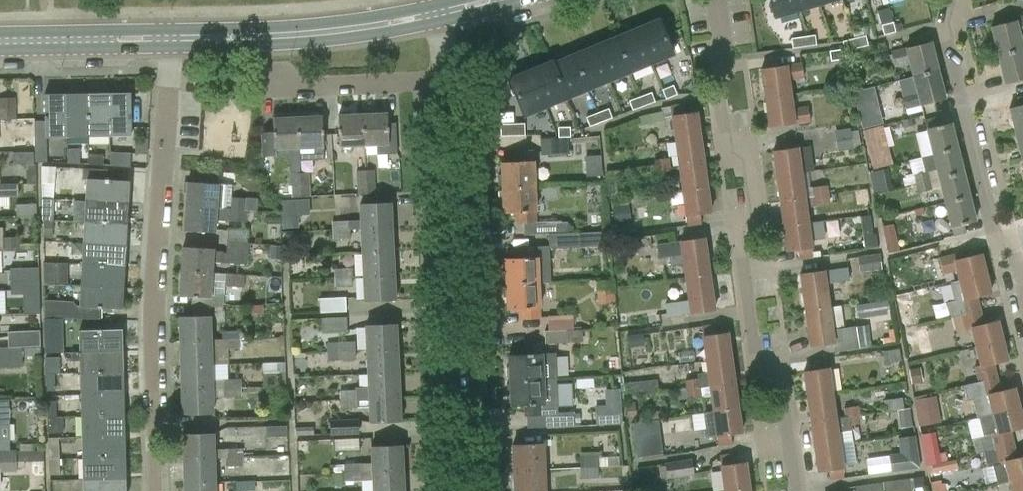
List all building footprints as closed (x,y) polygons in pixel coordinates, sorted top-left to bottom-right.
[(775,17),(794,11),(791,0),(770,0),(775,17)] [(816,5),(815,0),(791,0),(794,11),(816,5)] [(990,26),(998,55),(1022,48),(1019,35),(1022,34),(1022,18),(990,26)] [(673,54),(665,34),(667,33),(662,22),(660,22),(659,19),(637,28),(652,63),(673,54)] [(881,25),(884,35),(895,32),(893,22),(881,25)] [(652,63),(637,28),(616,37),(630,72),(652,63)] [(816,44),(815,35),(801,37),(804,46),(816,44)] [(868,45),(865,35),(851,39),(854,49),(868,45)] [(630,72),(616,37),(595,45),(609,80),(630,72)] [(791,38),(792,48),(804,46),(801,37),(791,38)] [(842,41),(845,51),(854,49),(851,39),(842,41)] [(912,77),(937,70),(930,42),(891,52),(895,67),(909,63),(912,77)] [(609,80),(595,45),(574,54),(588,89),(609,80)] [(843,59),(842,48),(829,50),(831,61),(843,59)] [(998,55),(1005,83),(1022,79),(1022,50),(1022,48),(998,55)] [(588,89),(574,54),(553,62),(567,98),(588,89)] [(567,98),(553,62),(553,61),(531,70),(545,106),(567,98)] [(765,98),(790,94),(801,93),(799,79),(803,78),(801,63),(761,68),(765,98)] [(545,106),(531,70),(509,79),(524,115),(545,106)] [(937,70),(912,77),(898,80),(905,109),(945,99),(937,70)] [(677,94),(673,84),(662,89),(666,99),(677,94)] [(108,93),(109,136),(131,135),(130,92),(108,93)] [(655,102),(651,92),(640,96),(644,106),(655,102)] [(46,162),(46,137),(66,136),(66,93),(44,94),(44,121),(34,121),(34,138),(34,151),(35,161),(46,162)] [(66,93),(66,136),(88,136),(87,93),(66,93)] [(87,93),(88,136),(109,136),(108,93),(87,93)] [(790,94),(765,98),(769,127),(809,121),(807,106),(792,108),(790,94)] [(1022,131),(1022,95),(1016,97),(1018,106),(1009,108),(1015,133),(1022,131)] [(633,110),(644,106),(640,96),(629,100),(633,110)] [(0,98),(0,119),(16,119),(15,97),(0,98)] [(675,142),(700,138),(696,113),(685,114),(684,103),(670,105),(670,106),(660,107),(661,111),(638,116),(640,126),(664,121),(663,118),(672,116),(675,142)] [(863,126),(880,122),(875,104),(859,108),(863,126)] [(612,118),(608,108),(597,112),(601,122),(612,118)] [(362,114),(363,145),(376,144),(376,154),(396,153),(395,122),(387,123),(387,113),(374,114),(374,110),(363,110),(364,114),(362,114)] [(363,145),(362,114),(349,115),(349,111),(339,111),(339,115),(338,115),(339,146),(363,145)] [(298,117),(297,117),(299,148),(300,160),(323,159),(321,116),(308,117),(308,112),(298,113),(298,117)] [(601,122),(597,112),(586,117),(590,126),(601,122)] [(299,148),(297,117),(284,118),(284,113),(274,114),(274,118),(272,118),(273,132),(261,132),(262,157),(287,156),(290,159),(291,185),(309,184),(309,172),(300,173),(300,160),(299,148)] [(933,154),(957,148),(951,123),(939,126),(937,116),(924,120),(933,154)] [(525,135),(525,123),(500,123),(501,136),(525,135)] [(571,137),(570,127),(558,127),(558,137),(571,137)] [(850,128),(834,130),(837,151),(853,149),(853,147),(861,146),(858,130),(850,131),(850,128)] [(568,137),(540,138),(540,155),(568,154),(568,137)] [(776,176),(801,173),(814,171),(810,146),(808,146),(807,141),(797,142),(796,137),(782,139),(783,149),(772,151),(776,176)] [(34,138),(12,139),(12,151),(34,151),(34,138)] [(700,138),(675,142),(679,166),(703,163),(700,138)] [(869,149),(875,168),(894,163),(888,144),(869,149)] [(939,178),(963,172),(957,148),(933,154),(939,178)] [(79,163),(79,149),(67,149),(67,162),(79,163)] [(498,184),(501,184),(502,187),(534,186),(533,161),(534,161),(534,150),(512,151),(513,162),(501,162),(501,175),(498,175),(498,184)] [(103,164),(103,152),(91,151),(91,154),(88,154),(88,164),(103,164)] [(33,152),(12,153),(12,164),(33,164),(33,152)] [(110,165),(130,166),(130,153),(110,152),(110,165)] [(586,154),(587,173),(602,172),(600,153),(586,154)] [(668,158),(653,160),(655,170),(670,168),(668,158)] [(707,188),(703,163),(679,166),(682,191),(707,188)] [(109,180),(109,170),(83,168),(83,179),(87,179),(86,200),(128,203),(130,181),(109,180)] [(671,176),(670,168),(655,170),(656,178),(671,176)] [(885,183),(883,169),(871,172),(873,185),(885,183)] [(199,170),(198,182),(187,181),(185,206),(216,208),(247,210),(257,211),(258,198),(231,196),(232,184),(217,183),(218,171),(199,170)] [(374,170),(356,171),(357,182),(375,181),(374,170)] [(915,184),(929,180),(927,171),(913,175),(915,184)] [(945,202),(969,196),(963,172),(939,178),(945,202)] [(25,184),(35,184),(35,173),(25,173),(25,184)] [(801,173),(776,176),(779,201),(804,197),(817,195),(828,194),(827,185),(813,187),(812,183),(802,184),(801,173)] [(617,194),(614,175),(603,176),(606,196),(617,194)] [(918,193),(932,189),(929,180),(915,184),(918,193)] [(376,193),(375,181),(357,182),(357,194),(376,193)] [(18,196),(18,183),(0,184),(0,197),(18,196)] [(291,197),(310,196),(309,184),(291,185),(291,197)] [(499,200),(502,200),(503,213),(515,212),(515,223),(536,222),(536,212),(535,212),(534,186),(502,187),(502,191),(498,191),(499,200)] [(707,188),(682,191),(687,226),(701,224),(700,214),(710,213),(707,188)] [(817,195),(818,205),(830,203),(828,194),(817,195)] [(969,196),(945,202),(952,231),(948,232),(949,237),(953,236),(966,233),(964,224),(975,221),(969,196)] [(804,197),(779,201),(783,226),(807,223),(804,197)] [(53,199),(42,198),(41,211),(53,212),(53,199)] [(86,200),(76,200),(75,221),(84,221),(127,224),(128,203),(86,200)] [(360,220),(349,221),(350,229),(361,228),(392,227),(391,202),(359,203),(360,220)] [(16,216),(36,216),(36,204),(16,204),(16,216)] [(631,222),(628,205),(612,207),(615,224),(631,222)] [(214,232),(215,220),(246,222),(247,210),(216,208),(185,206),(184,230),(214,232)] [(914,209),(915,211),(916,216),(925,214),(923,209),(923,207),(914,209)] [(865,247),(877,246),(875,234),(872,234),(870,215),(860,217),(865,247)] [(43,220),(43,237),(52,237),(53,221),(43,220)] [(127,224),(84,221),(83,242),(126,245),(127,224)] [(332,221),(332,229),(350,229),(349,221),(332,221)] [(807,223),(783,226),(786,251),(797,250),(799,259),(812,257),(810,240),(824,238),(822,221),(807,223)] [(615,235),(631,233),(630,224),(614,226),(615,235)] [(2,249),(2,250),(19,250),(19,237),(3,238),(2,227),(0,227),(0,249),(2,249)] [(362,252),(393,251),(392,227),(361,228),(362,252)] [(248,230),(228,229),(227,241),(247,242),(248,230)] [(333,239),(351,238),(350,229),(332,229),(333,239)] [(548,233),(548,246),(548,248),(549,248),(579,247),(579,232),(568,233),(558,233),(548,233)] [(685,278),(709,274),(704,238),(678,242),(657,245),(658,258),(669,256),(670,266),(683,264),(685,278)] [(886,241),(889,253),(899,250),(896,238),(886,241)] [(181,271),(211,273),(211,272),(212,262),(257,265),(259,244),(248,243),(249,243),(247,242),(227,241),(226,253),(222,253),(223,251),(213,251),(213,248),(182,246),(181,271)] [(126,245),(83,242),(82,263),(125,266),(126,245)] [(270,258),(281,258),(280,245),(270,245),(270,258)] [(502,281),(505,281),(505,284),(541,282),(550,282),(549,248),(548,248),(548,246),(516,247),(517,258),(504,258),(505,271),(502,271),(502,281)] [(984,259),(981,259),(980,254),(967,257),(965,250),(938,257),(943,274),(956,271),(958,280),(985,273),(984,268),(986,267),(984,259)] [(363,276),(394,275),(393,251),(362,252),(363,276)] [(879,253),(857,256),(859,272),(882,269),(879,253)] [(43,262),(43,283),(55,283),(55,263),(54,263),(54,262),(43,261),(43,262)] [(125,266),(82,263),(81,285),(123,287),(125,266)] [(805,310),(828,306),(825,283),(849,280),(848,267),(823,270),(800,273),(805,310)] [(37,268),(9,268),(10,282),(37,281),(39,281),(38,268),(37,268)] [(352,268),(334,269),(334,277),(352,277),(352,268)] [(211,273),(181,271),(179,295),(193,296),(192,307),(223,306),(225,286),(244,288),(245,276),(225,275),(225,273),(211,272),(211,273)] [(989,278),(986,278),(985,273),(958,280),(962,298),(957,299),(957,300),(948,302),(952,317),(981,309),(977,295),(990,292),(988,287),(991,286),(989,278)] [(709,274),(685,278),(688,300),(665,303),(666,314),(667,316),(690,313),(690,314),(714,311),(709,274)] [(394,275),(363,276),(364,301),(395,299),(394,275)] [(335,287),(352,286),(352,277),(334,277),(335,287)] [(615,301),(615,278),(597,278),(597,300),(615,301)] [(10,294),(24,294),(38,293),(39,293),(39,292),(39,281),(37,281),(10,282),(10,294)] [(502,297),(506,297),(506,310),(519,309),(519,319),(540,318),(540,308),(539,308),(539,299),(542,299),(541,282),(505,284),(505,287),(502,288),(502,297)] [(123,287),(81,285),(79,307),(76,306),(73,301),(44,300),(44,318),(61,319),(101,319),(101,308),(122,309),(123,287)] [(345,297),(319,298),(320,312),(345,311),(345,297)] [(887,299),(870,302),(871,311),(880,310),(882,328),(891,327),(887,299)] [(831,329),(828,306),(805,310),(810,346),(833,343),(833,341),(857,338),(858,347),(867,346),(864,325),(831,329)] [(900,311),(904,326),(920,322),(917,307),(900,311)] [(975,347),(1002,340),(997,320),(984,323),(981,309),(952,317),(956,332),(964,329),(965,330),(970,329),(975,347)] [(581,329),(581,326),(573,327),(572,314),(547,315),(548,331),(581,329)] [(179,342),(210,341),(209,316),(178,317),(179,342)] [(321,317),(321,331),(347,330),(346,316),(321,317)] [(44,318),(44,321),(45,330),(62,330),(61,321),(61,319),(44,318)] [(283,323),(273,323),(274,338),(284,337),(283,323)] [(366,350),(398,348),(397,324),(365,325),(366,350)] [(706,361),(731,358),(727,332),(716,333),(715,324),(701,326),(702,335),(706,361)] [(79,330),(80,352),(122,352),(122,329),(79,330)] [(544,331),(545,343),(583,342),(582,329),(581,329),(548,331),(544,331)] [(21,346),(40,346),(40,330),(8,332),(8,346),(21,346)] [(239,331),(227,331),(228,340),(240,340),(239,331)] [(642,333),(628,335),(630,346),(644,344),(642,333)] [(228,349),(240,349),(240,340),(228,340),(228,349)] [(1002,340),(975,347),(970,348),(974,366),(978,382),(998,377),(994,362),(1007,359),(1002,340)] [(180,366),(211,365),(210,341),(179,342),(180,366)] [(355,341),(327,342),(327,351),(355,350),(355,341)] [(506,376),(509,376),(509,381),(542,379),(556,378),(555,353),(542,353),(542,342),(520,343),(521,353),(508,354),(509,367),(506,367),(506,376)] [(22,366),(21,346),(8,346),(8,348),(0,348),(0,367),(22,366)] [(367,373),(399,372),(398,348),(366,350),(367,373)] [(883,351),(885,363),(901,360),(899,348),(883,351)] [(328,361),(355,360),(355,350),(327,351),(328,361)] [(81,373),(123,372),(122,352),(80,352),(71,352),(71,361),(80,361),(81,373)] [(568,372),(568,354),(558,354),(558,372),(568,372)] [(59,357),(45,357),(46,374),(54,374),(54,373),(60,373),(59,357)] [(807,396),(832,393),(827,357),(813,359),(814,369),(803,371),(807,396)] [(700,387),(709,386),(734,383),(731,358),(706,361),(707,372),(697,373),(697,378),(685,380),(686,389),(700,387)] [(180,390),(212,389),(211,365),(180,366),(180,390)] [(909,369),(911,384),(921,382),(918,367),(909,369)] [(123,372),(81,373),(81,395),(123,393),(123,372)] [(285,372),(263,373),(263,387),(286,386),(285,372)] [(399,372),(367,373),(368,389),(368,397),(400,396),(399,372)] [(46,391),(55,390),(54,374),(46,374),(46,391)] [(992,414),(1019,407),(1014,388),(1001,391),(998,377),(978,382),(982,397),(987,396),(992,414)] [(241,388),(246,388),(245,379),(224,379),(224,389),(241,388)] [(510,393),(511,406),(523,405),(523,416),(526,416),(543,416),(544,427),(574,426),(574,422),(580,422),(579,413),(574,413),(574,412),(558,412),(558,402),(543,403),(542,379),(509,381),(510,384),(506,384),(507,393),(510,393)] [(657,379),(625,383),(626,396),(658,392),(657,379)] [(572,401),(571,381),(559,382),(560,402),(572,401)] [(713,411),(738,408),(734,383),(709,386),(713,411)] [(701,396),(700,387),(686,389),(680,390),(681,399),(701,396)] [(224,389),(223,389),(223,397),(241,397),(241,388),(224,389)] [(212,389),(180,390),(181,415),(213,414),(212,389)] [(339,390),(340,396),(340,399),(356,398),(356,390),(339,390)] [(123,393),(81,395),(82,416),(124,415),(123,393)] [(832,393),(807,396),(811,421),(835,418),(832,393)] [(357,408),(357,407),(356,398),(340,399),(340,396),(327,397),(327,409),(357,408)] [(368,397),(356,398),(357,407),(369,406),(370,422),(401,420),(400,396),(368,397)] [(919,426),(940,422),(935,396),(914,399),(919,426)] [(886,411),(897,410),(903,408),(902,398),(884,400),(886,411)] [(11,451),(11,450),(10,399),(0,399),(0,451),(11,451)] [(56,401),(47,401),(47,416),(56,416),(56,401)] [(627,415),(636,415),(635,403),(626,404),(627,415)] [(597,425),(621,424),(620,405),(597,406),(597,425)] [(858,405),(843,408),(844,417),(859,415),(858,405)] [(912,426),(910,407),(903,408),(897,410),(899,428),(912,426)] [(992,414),(996,432),(972,438),(975,453),(1014,444),(1011,430),(1022,427),(1022,425),(1019,407),(992,414)] [(742,433),(738,408),(713,411),(704,412),(708,438),(717,437),(718,446),(732,444),(731,435),(742,433)] [(124,415),(82,416),(82,437),(125,436),(124,415)] [(835,418),(811,421),(814,446),(839,442),(853,441),(851,430),(852,429),(851,424),(866,422),(864,415),(859,415),(844,417),(835,418)] [(48,433),(63,432),(63,417),(56,417),(56,416),(47,416),(48,433)] [(330,435),(359,434),(358,419),(329,420),(330,435)] [(632,422),(632,423),(636,456),(662,453),(658,419),(632,422)] [(286,426),(266,426),(266,437),(287,436),(286,426)] [(927,465),(941,462),(935,432),(921,435),(927,465)] [(182,459),(214,458),(213,433),(182,434),(182,459)] [(891,472),(921,468),(915,435),(897,438),(900,453),(889,455),(891,472)] [(125,436),(82,437),(83,458),(125,457),(125,436)] [(359,445),(359,436),(334,437),(335,446),(359,445)] [(844,477),(839,442),(814,446),(818,471),(828,470),(829,479),(844,477)] [(514,469),(543,468),(542,443),(513,444),(514,469)] [(402,444),(371,446),(371,463),(372,470),(403,469),(402,444)] [(1022,477),(1022,457),(1018,458),(1014,444),(975,453),(976,454),(979,465),(986,463),(987,466),(992,465),(997,483),(1008,480),(1009,481),(1022,477)] [(58,445),(48,445),(49,459),(59,459),(58,445)] [(243,447),(226,448),(227,457),(243,456),(243,447)] [(16,472),(16,462),(43,461),(43,450),(16,451),(16,450),(11,450),(11,451),(0,451),(0,472),(16,472)] [(601,452),(580,452),(580,467),(598,467),(620,466),(619,456),(601,457),(601,452)] [(749,488),(746,462),(734,464),(733,454),(719,456),(724,490),(749,488)] [(243,465),(243,456),(227,457),(227,466),(243,465)] [(125,457),(83,458),(83,479),(126,478),(125,457)] [(183,483),(215,482),(214,458),(182,459),(183,483)] [(49,475),(60,474),(59,459),(49,459),(49,475)] [(665,462),(665,465),(658,466),(660,479),(667,478),(667,479),(693,474),(692,459),(665,462)] [(958,468),(956,460),(927,465),(928,474),(958,468)] [(343,464),(344,472),(361,471),(361,463),(343,464)] [(334,473),(344,472),(343,464),(334,465),(334,473)] [(580,478),(598,478),(598,467),(580,467),(580,478)] [(514,469),(515,490),(544,490),(543,468),(514,469)] [(361,471),(362,481),(372,480),(373,490),(404,490),(403,469),(372,470),(361,471)] [(334,482),(362,481),(361,471),(344,472),(344,473),(334,474),(334,482)] [(886,490),(914,490),(913,477),(885,478),(886,490)] [(1009,481),(1011,490),(1022,490),(1022,477),(1009,481)] [(83,479),(84,490),(126,490),(126,478),(83,479)] [(255,480),(236,481),(236,490),(255,490),(255,480)] [(940,480),(930,482),(932,490),(942,490),(940,480)] [(215,482),(183,483),(183,490),(215,490),(215,482)] [(855,486),(856,490),(883,490),(882,482),(855,486)]
